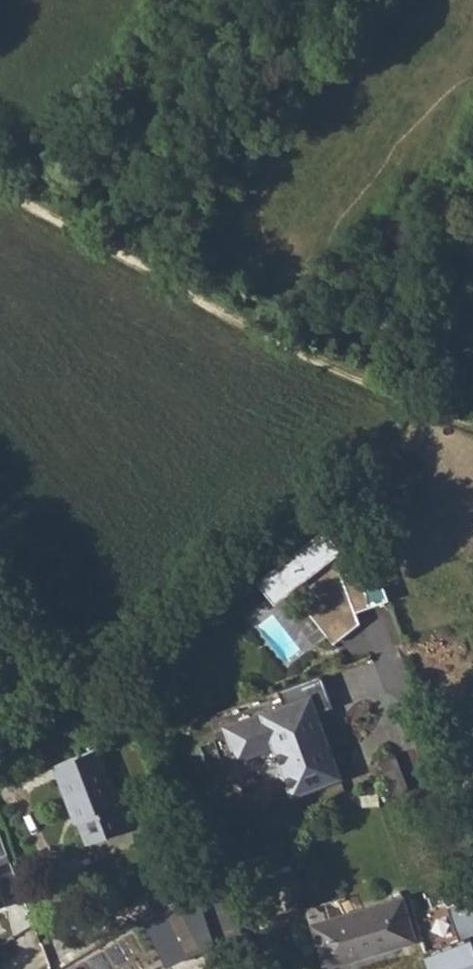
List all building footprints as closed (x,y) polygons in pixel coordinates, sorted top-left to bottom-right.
[(354,626),(337,580),(330,561),(337,555),(320,533),(256,584),(273,606),(302,584),(318,603),(303,615),(329,649),(350,633),(348,627),(354,626)] [(370,568),(361,572),(374,609),(384,606),(370,568)] [(315,681),(272,695),(278,712),(220,732),(231,763),(268,750),(285,800),(333,783),(310,719),(326,713),(315,681)] [(87,747),(43,764),(65,821),(70,820),(80,843),(123,826),(115,804),(110,806),(87,747)] [(387,762),(373,767),(387,802),(399,798),(387,762)] [(1,829),(0,830),(0,862),(11,859),(1,829)] [(188,886),(140,913),(157,959),(208,941),(188,886)] [(399,892),(311,923),(325,964),(413,933),(399,892)] [(427,946),(433,968),(472,968),(472,899),(472,898),(449,906),(458,937),(427,946)]
